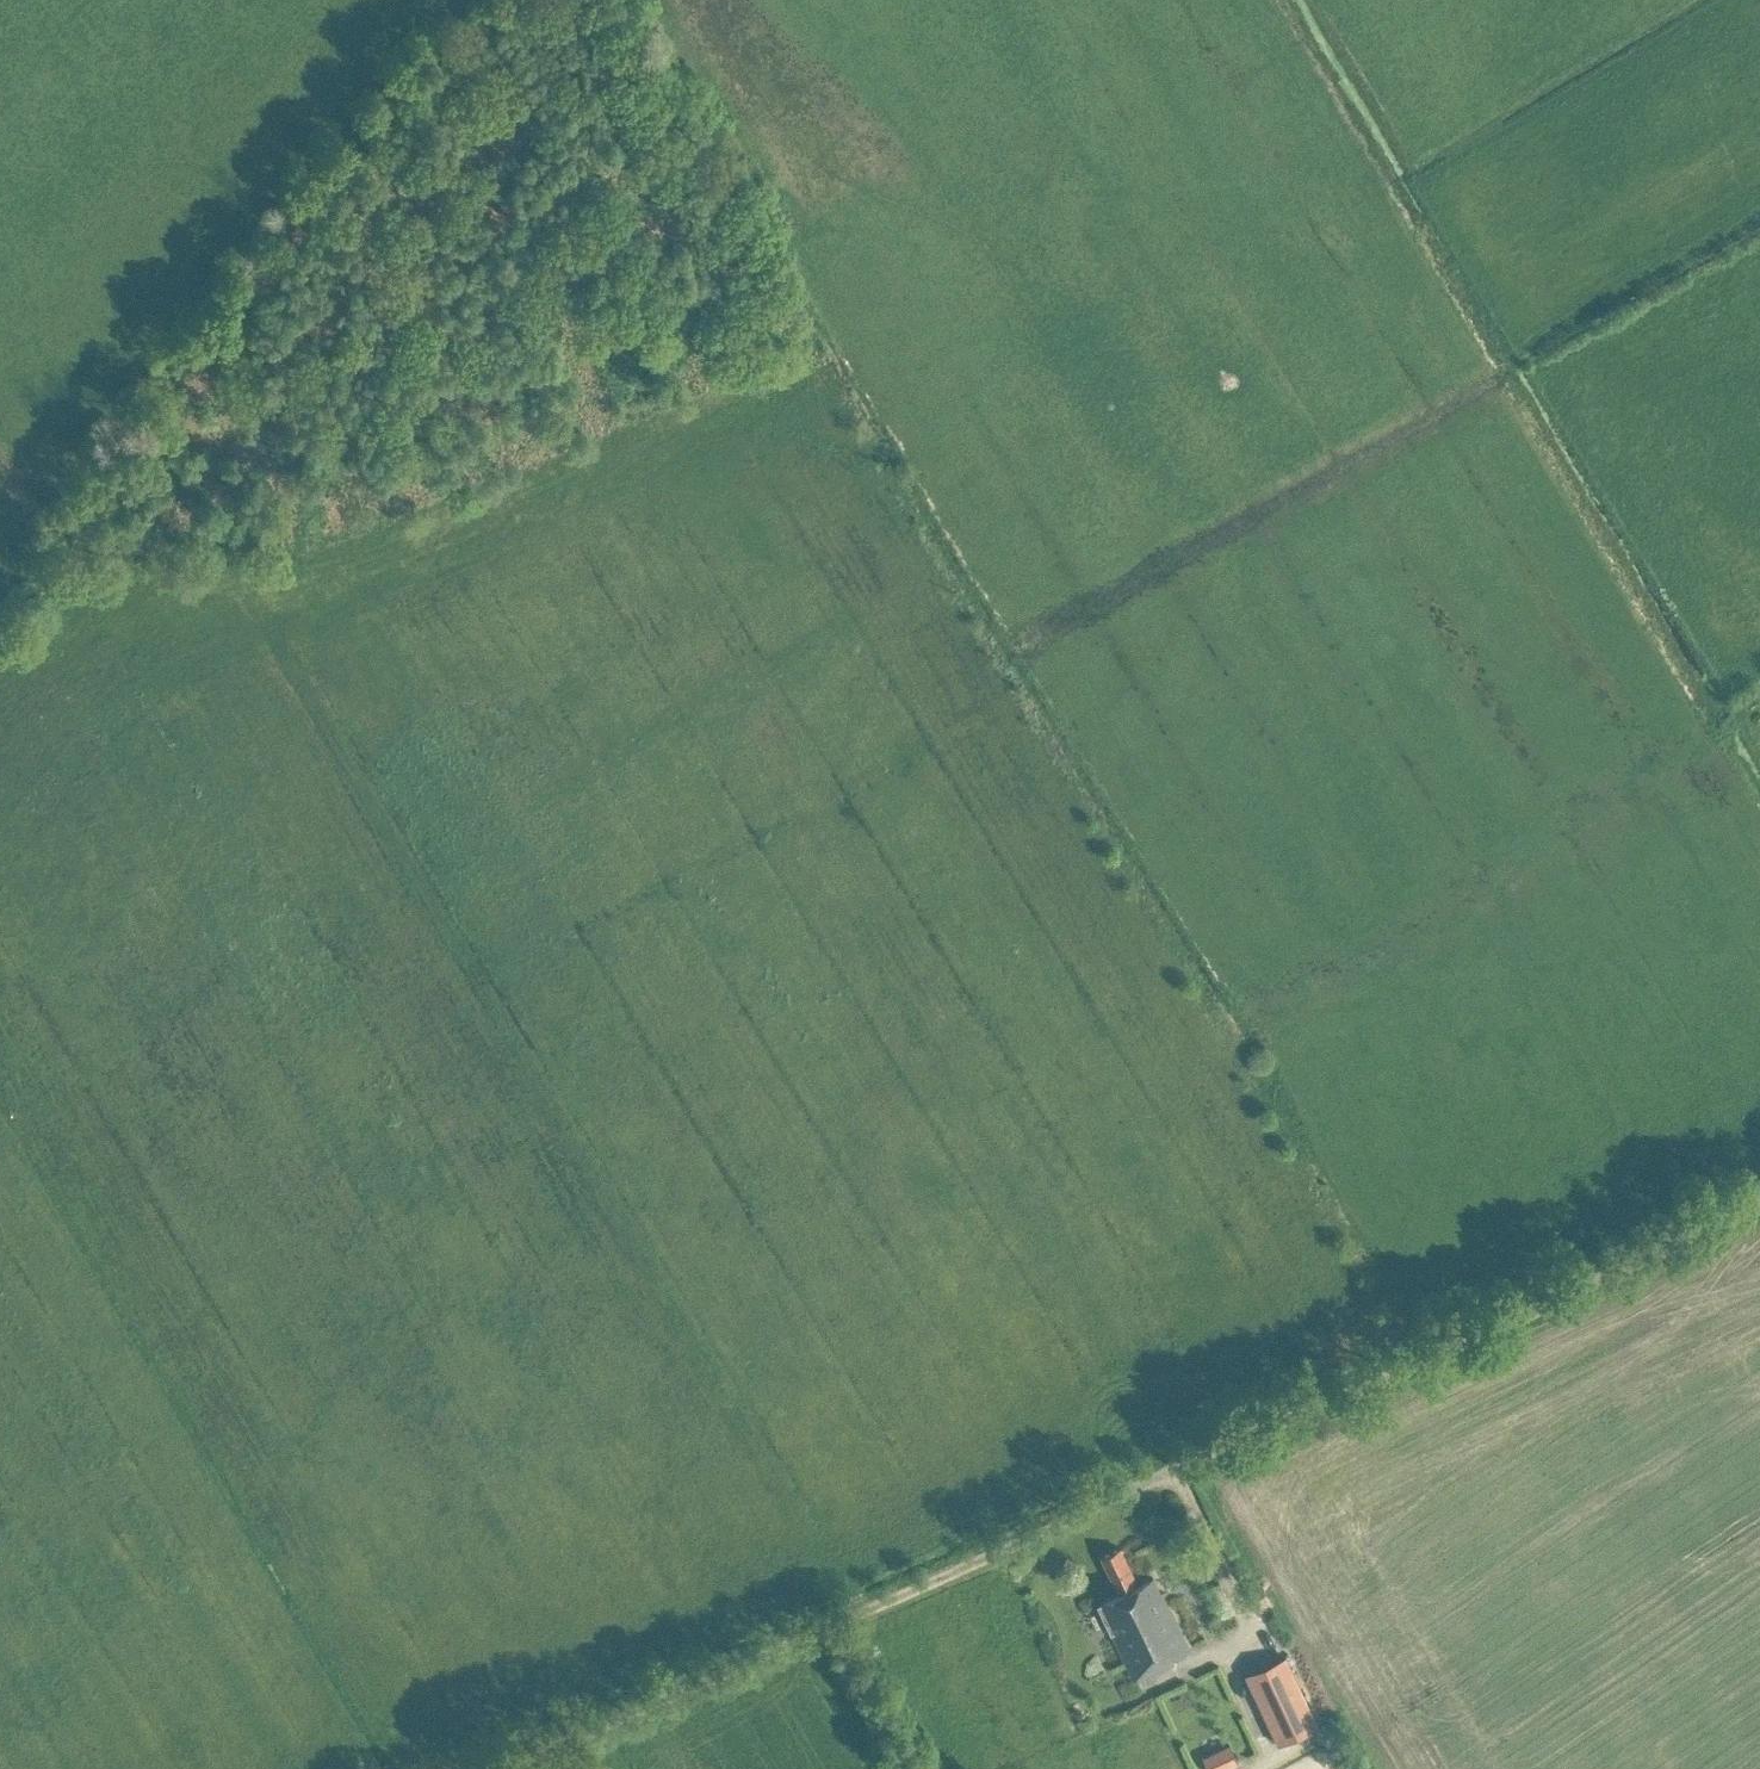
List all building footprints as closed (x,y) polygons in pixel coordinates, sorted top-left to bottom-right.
[(1138,1581),(1120,1545),(1102,1554),(1119,1590),(1097,1601),(1135,1677),(1174,1658),(1173,1655),(1190,1647),(1162,1588),(1160,1589),(1153,1574),(1138,1581)] [(1317,1723),(1285,1653),(1244,1672),(1277,1742),(1317,1723)] [(1203,1754),(1210,1768),(1219,1768),(1238,1760),(1229,1741),(1203,1754)]
